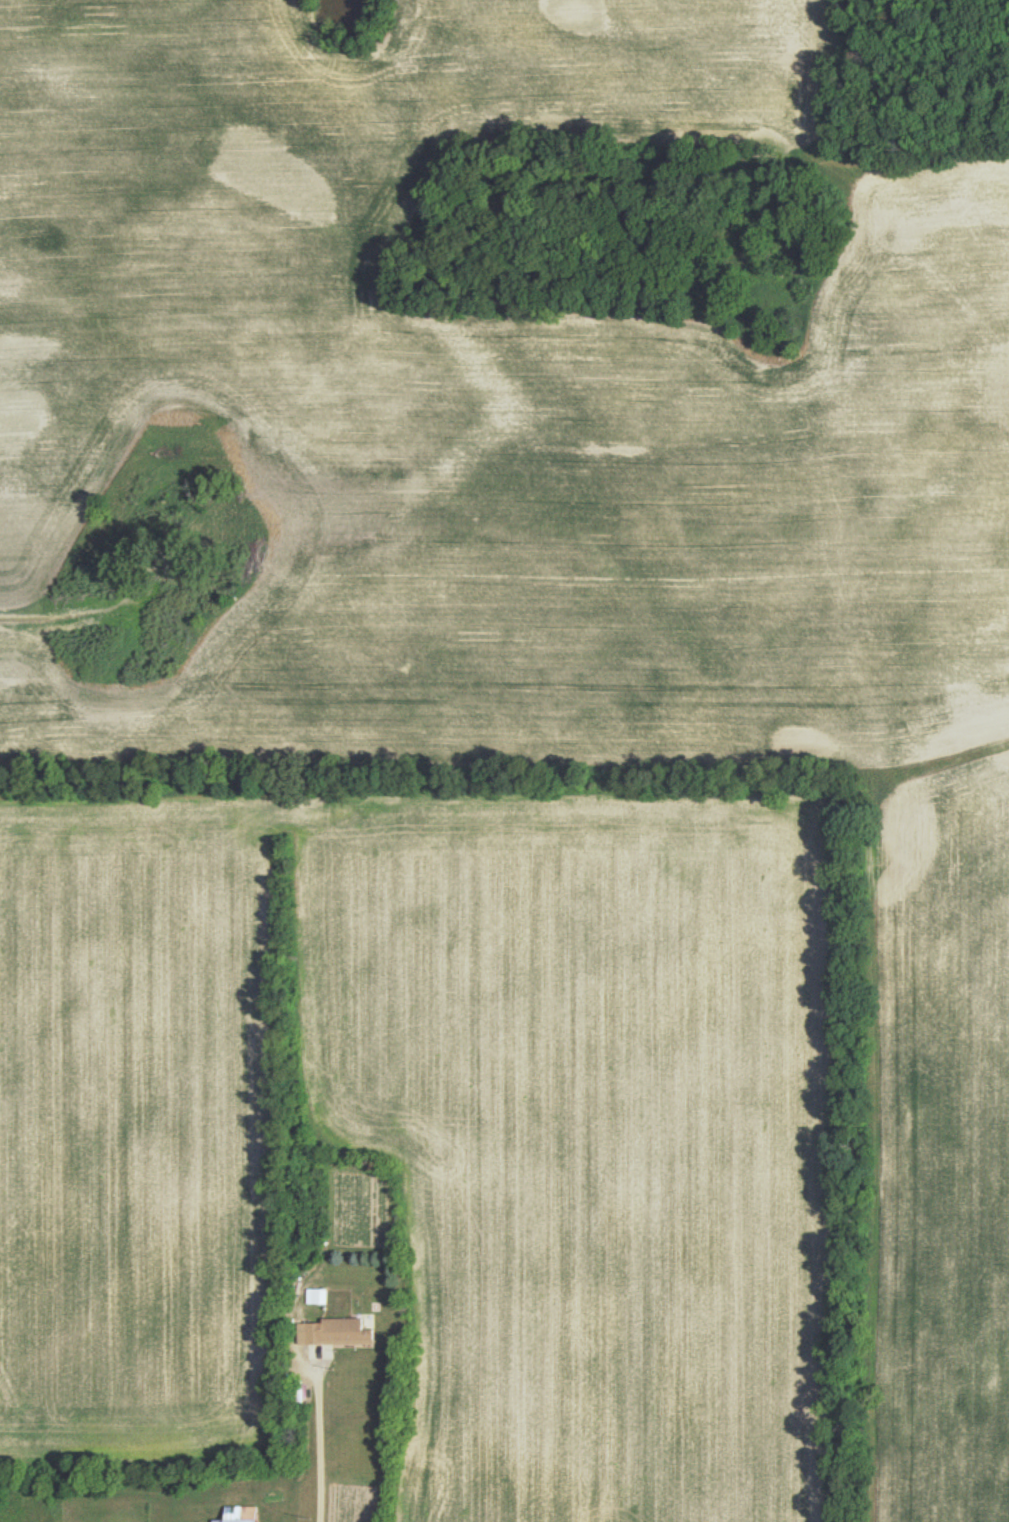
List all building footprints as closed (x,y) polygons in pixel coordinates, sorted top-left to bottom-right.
[(325,1303),(325,1291),(312,1291),(312,1303),(325,1303)] [(297,1323),(297,1341),(372,1343),(372,1329),(361,1329),(361,1318),(321,1318),(321,1323),(297,1323)] [(255,1506),(223,1506),(223,1519),(211,1520),(211,1521),(255,1521),(255,1506)]
